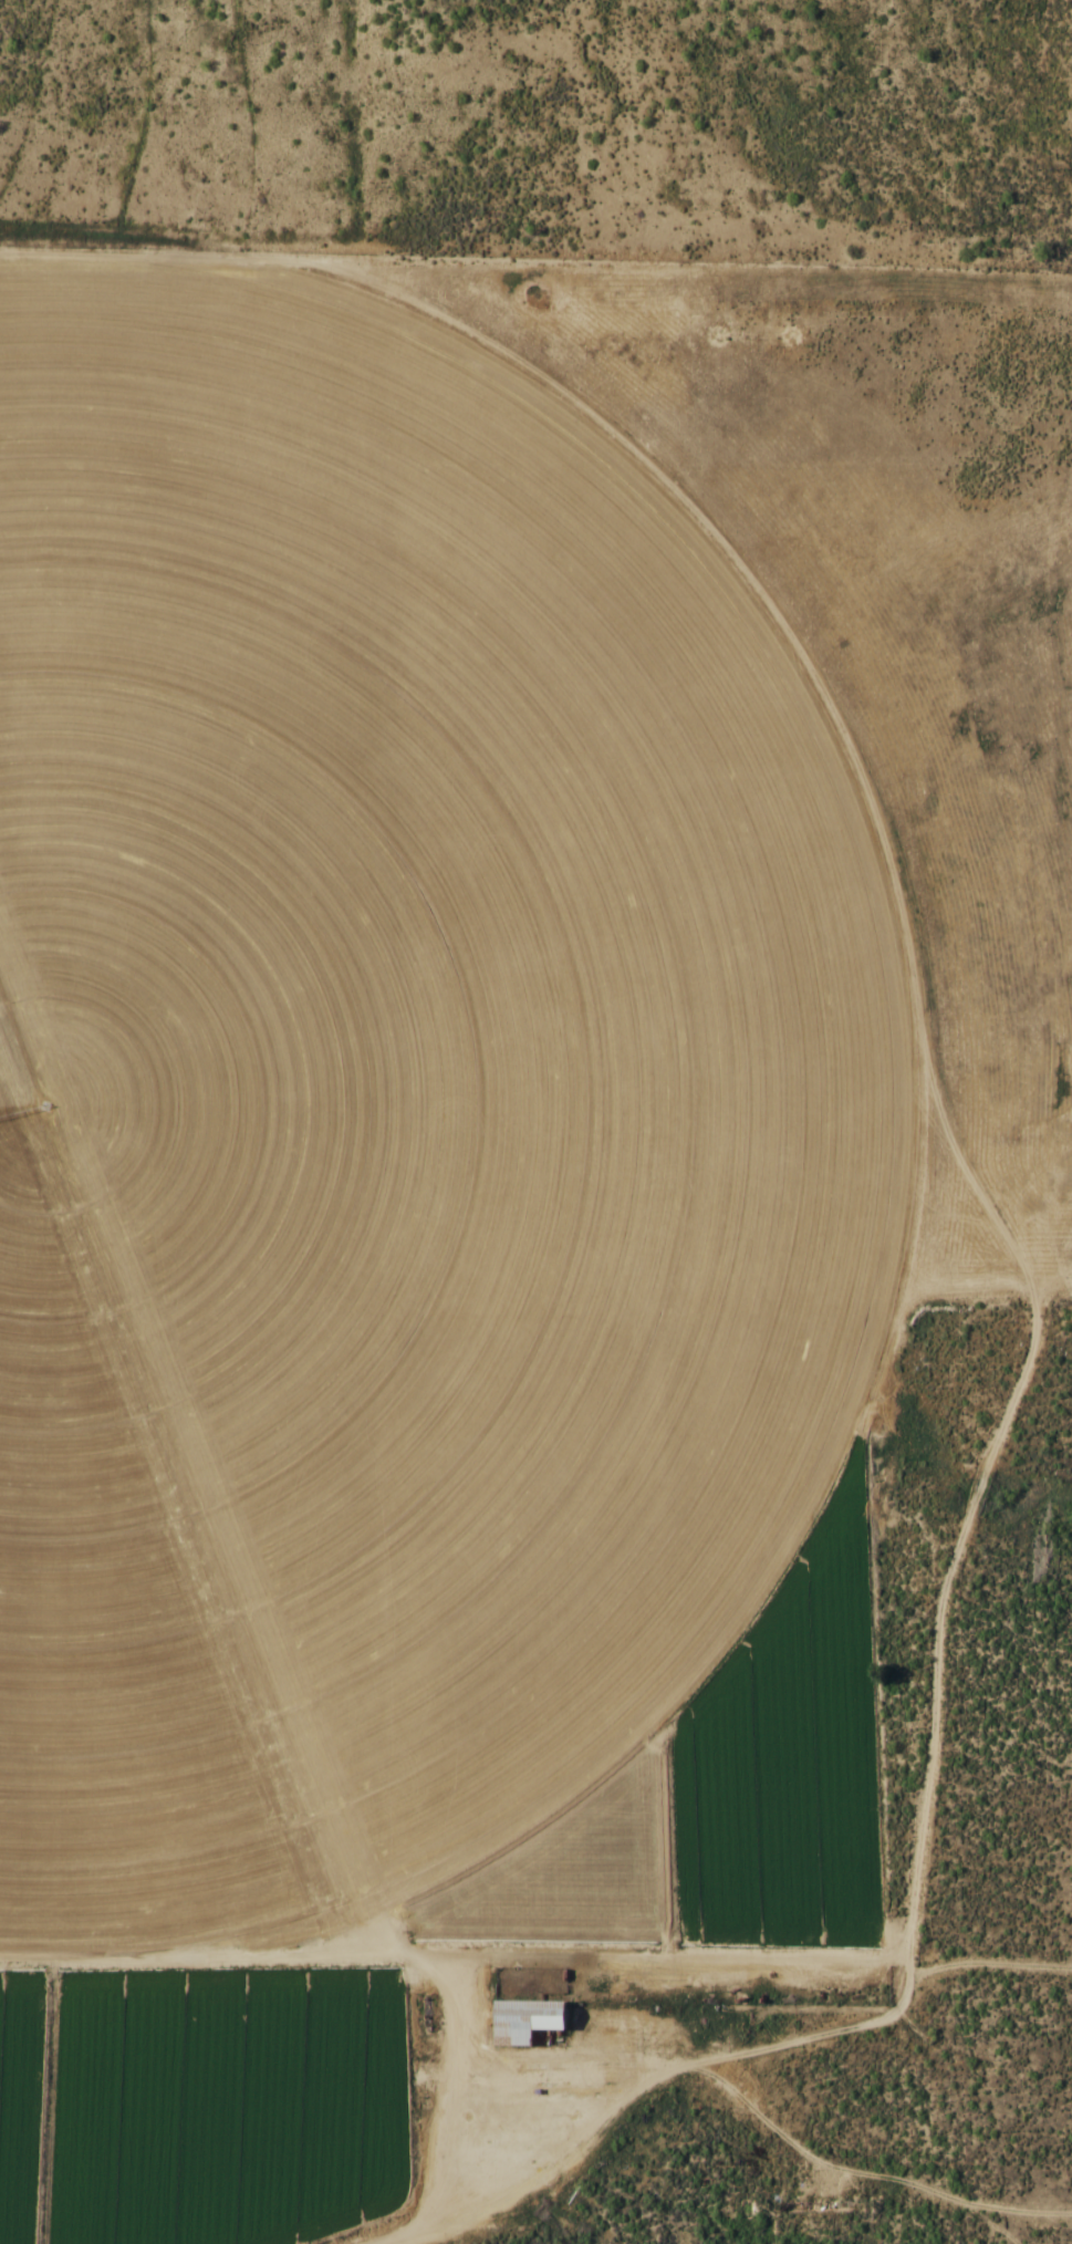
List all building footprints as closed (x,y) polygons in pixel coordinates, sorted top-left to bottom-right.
[(493,2045),(564,2045),(564,2000),(493,2000),(493,2045)]
